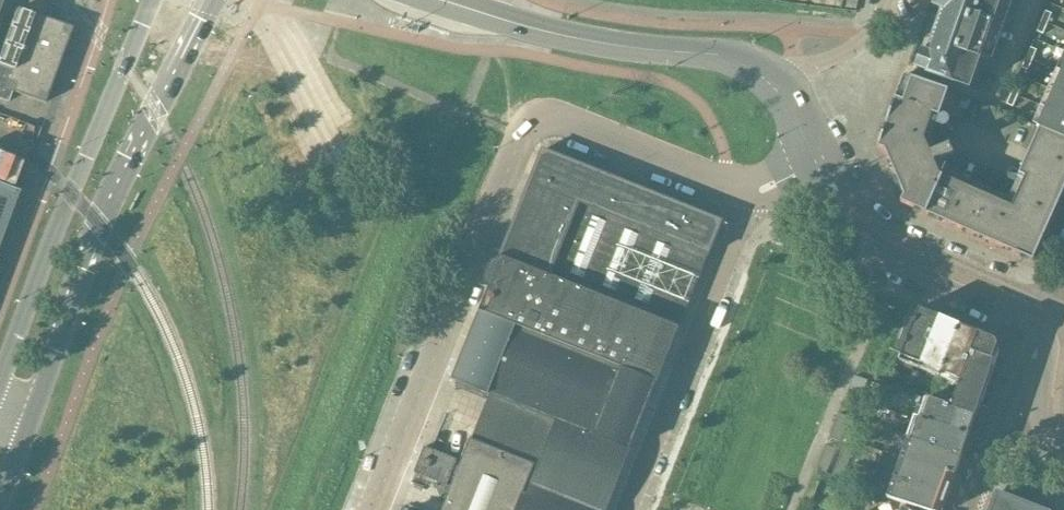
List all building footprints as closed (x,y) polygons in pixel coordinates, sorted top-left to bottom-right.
[(914,68),(968,87),(999,0),(935,0),(932,7),(943,11),(928,52),(921,49),(914,68)] [(28,13),(26,13),(14,8),(0,45),(0,100),(6,103),(11,91),(43,104),(70,28),(28,13)] [(1046,12),(1037,33),(1042,35),(1051,14),(1046,12)] [(1031,48),(1022,69),(1028,71),(1036,50),(1031,48)] [(1053,88),(1063,93),(1063,65),(1053,88)] [(1039,128),(1025,161),(1019,175),(1025,178),(1013,205),(1011,204),(1010,206),(961,184),(942,176),(935,161),(954,154),(950,144),(931,152),(925,138),(933,115),(939,118),(948,92),(903,76),(880,141),(877,149),(885,151),(904,196),(901,203),(909,206),(1033,261),(1063,191),(1063,139),(1039,128)] [(1016,85),(1007,106),(1012,108),(1021,87),(1016,85)] [(1053,88),(1037,126),(1063,137),(1063,93),(1053,88)] [(543,150),(503,251),(682,322),(722,221),(543,150)] [(16,192),(0,186),(0,235),(16,192)] [(488,287),(480,308),(488,311),(653,377),(659,380),(665,363),(682,322),(503,251),(500,258),(491,262),(484,279),(488,287)] [(630,450),(631,450),(655,388),(659,380),(653,377),(488,311),(480,308),(452,379),(453,379),(458,381),(456,387),(467,391),(469,385),(488,393),(488,392),(490,393),(558,420),(539,466),(528,495),(524,493),(535,465),(472,439),(470,439),(442,509),(606,509),(630,450)] [(918,313),(907,308),(891,350),(902,354),(918,313)] [(920,308),(918,313),(902,354),(899,361),(919,370),(938,316),(920,308)] [(958,325),(938,316),(919,370),(939,379),(958,325)] [(978,333),(958,325),(939,379),(932,400),(952,407),(978,333)] [(996,341),(978,333),(952,407),(976,415),(999,350),(996,349),(994,344),(996,341)] [(855,376),(850,390),(863,394),(867,381),(855,376)] [(976,415),(952,407),(932,400),(926,398),(923,408),(915,405),(912,416),(913,416),(969,436),(976,415)] [(839,414),(829,438),(839,442),(849,418),(839,414)] [(969,436),(913,416),(906,437),(962,456),(969,436)] [(854,420),(831,477),(841,481),(864,424),(854,420)] [(962,456),(906,437),(900,456),(955,475),(962,456)] [(826,446),(816,470),(826,474),(835,450),(826,446)] [(424,447),(414,473),(446,486),(457,460),(424,447)] [(955,475),(900,456),(893,476),(948,495),(955,475)] [(893,476),(886,496),(926,509),(943,509),(948,495),(893,476)] [(991,509),(1039,509),(997,493),(991,509)]
